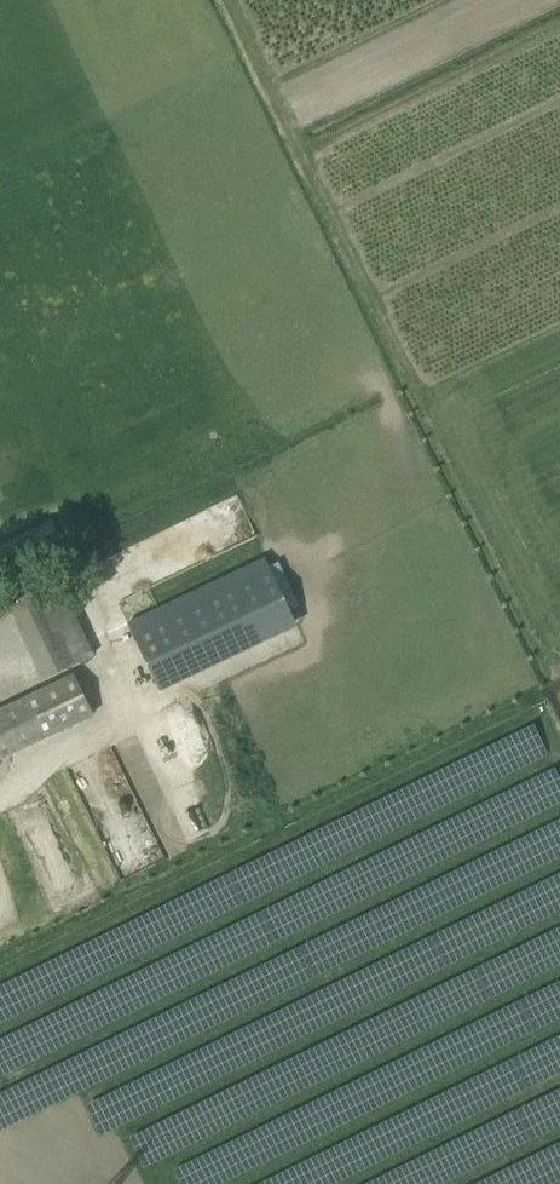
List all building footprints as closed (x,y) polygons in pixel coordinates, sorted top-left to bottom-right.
[(263,557),(128,621),(161,691),(228,658),(296,626),(295,624),(289,612),(268,567),(263,557)] [(94,655),(58,580),(6,606),(42,680),(94,655)] [(93,715),(73,674),(0,708),(0,758),(93,715)]
